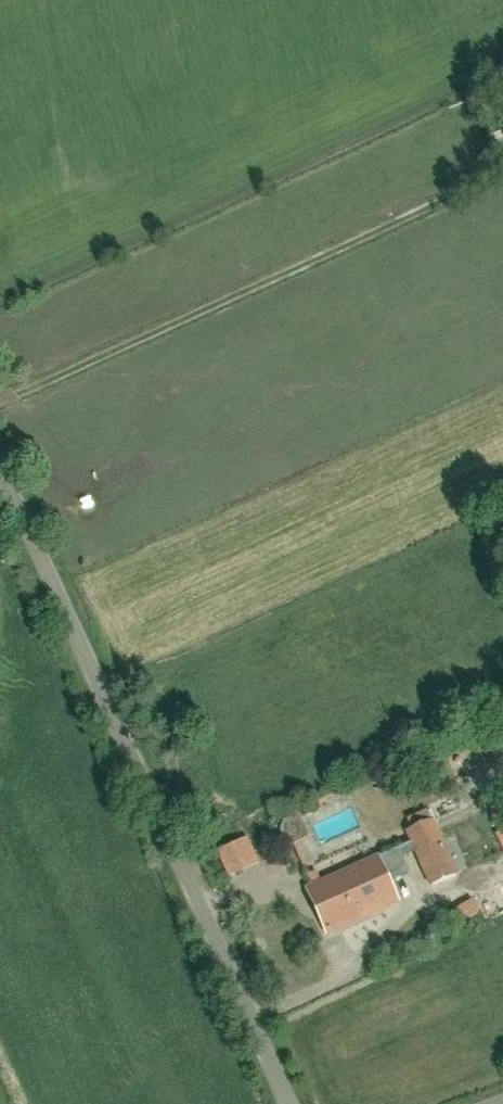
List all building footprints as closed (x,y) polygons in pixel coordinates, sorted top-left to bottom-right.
[(300,813),(281,821),(291,844),(310,836),(300,813)] [(434,818),(406,830),(429,882),(456,870),(434,818)] [(248,836),(216,848),(227,875),(258,862),(248,836)] [(377,854),(306,885),(328,934),(398,903),(377,854)] [(476,896),(451,908),(458,923),(483,911),(476,896)]
